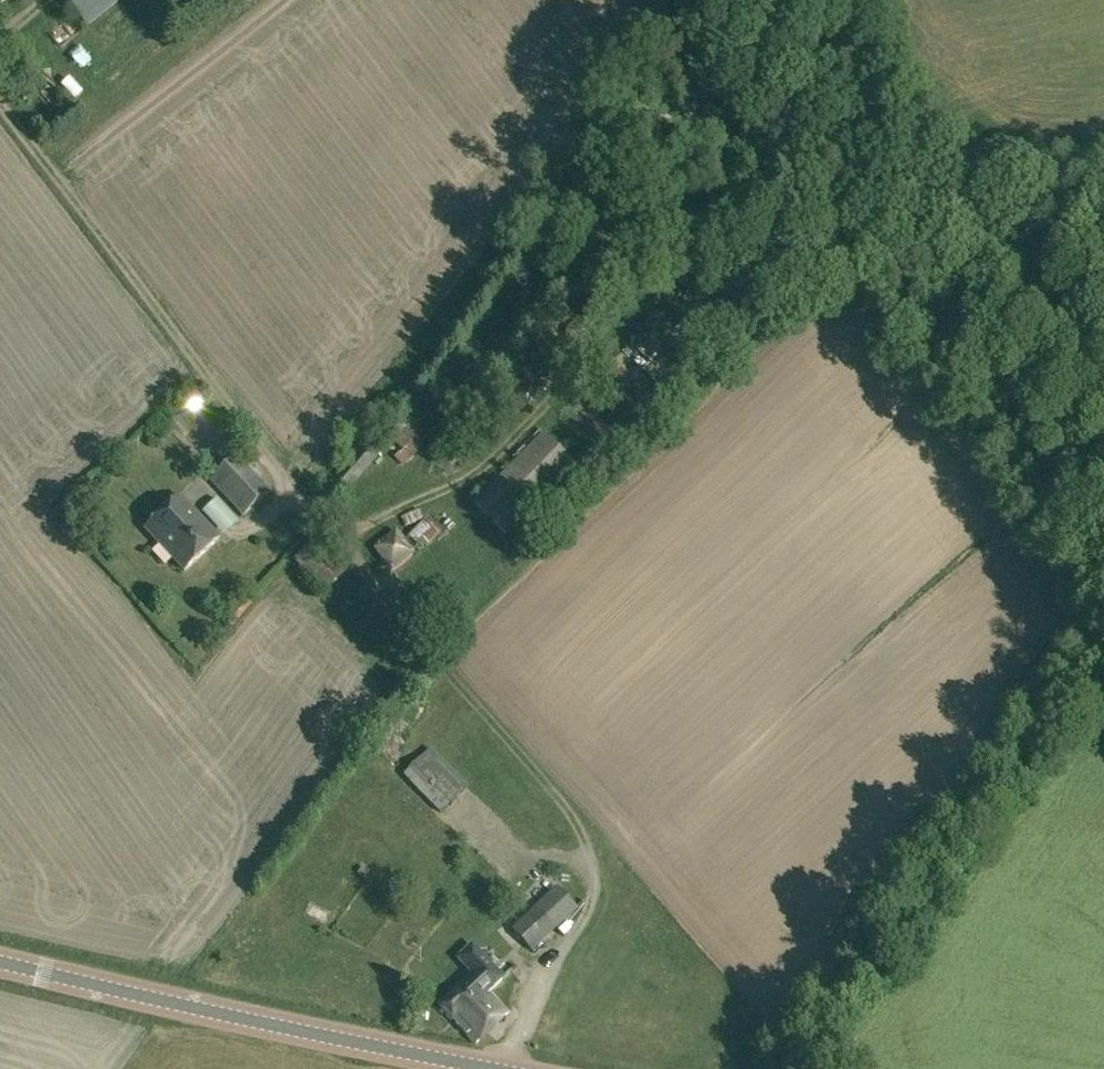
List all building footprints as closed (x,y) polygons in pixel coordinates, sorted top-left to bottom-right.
[(87,26),(120,0),(66,0),(87,26)] [(75,75),(65,83),(78,100),(88,93),(75,75)] [(601,373),(639,411),(659,391),(622,353),(601,373)] [(398,458),(404,465),(425,445),(398,417),(383,430),(403,452),(398,458)] [(473,501),(506,534),(576,464),(543,431),(473,501)] [(313,499),(329,510),(382,450),(368,437),(313,499)] [(210,479),(243,515),(271,490),(238,454),(210,479)] [(146,528),(185,570),(219,538),(179,496),(146,528)] [(433,518),(413,536),(428,552),(448,535),(433,518)] [(249,598),(232,618),(239,624),(256,604),(249,598)] [(403,774),(441,813),(468,787),(431,748),(403,774)] [(357,873),(364,879),(369,872),(362,867),(357,873)] [(532,950),(577,907),(573,903),(581,895),(556,870),(548,878),(544,874),(524,893),(536,905),(512,928),(532,950)] [(470,1030),(478,1039),(502,1015),(484,996),(504,977),(473,945),(459,958),(473,973),(441,1004),(468,1032),(470,1030)] [(409,981),(394,995),(401,1002),(416,988),(409,981)]
